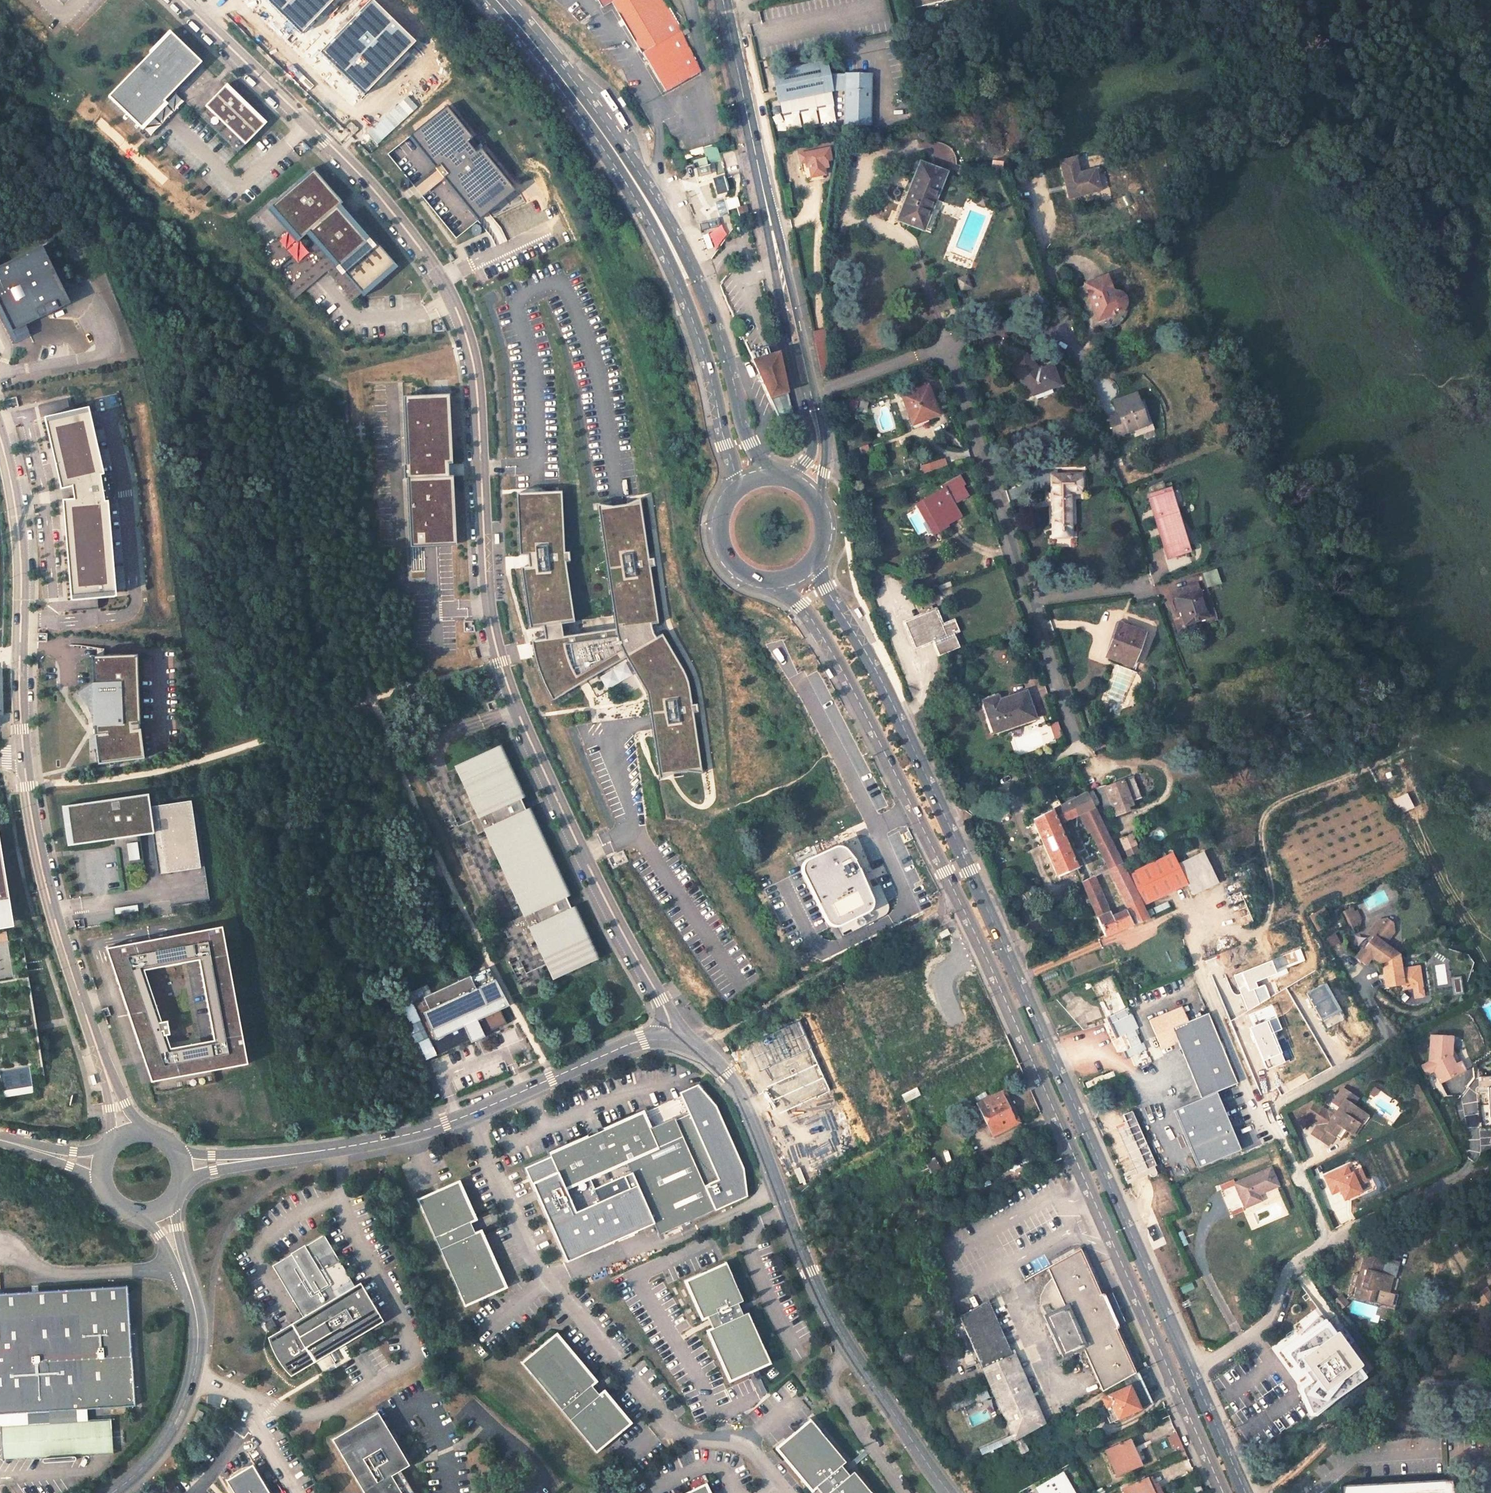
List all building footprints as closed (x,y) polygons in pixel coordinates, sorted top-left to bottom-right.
[(658,89),(684,76),(680,68),(694,60),(678,30),(676,30),(660,0),(605,0),(658,89)] [(198,63),(167,34),(106,97),(137,126),(172,90),(198,63)] [(198,63),(172,90),(232,149),(260,123),(198,63)] [(866,132),(869,83),(828,80),(826,67),(776,75),(781,105),(832,97),(832,96),(845,97),(843,131),(866,132)] [(473,138),(447,105),(407,137),(431,166),(411,182),(418,192),(440,175),(477,221),(514,192),(480,149),(475,152),(468,143),(473,138)] [(833,122),(832,106),(817,107),(818,123),(833,122)] [(1070,198),(1103,190),(1097,168),(1081,172),(1077,156),(1061,160),(1070,198)] [(830,157),(800,165),(804,183),(807,182),(808,188),(812,187),(813,190),(824,188),(823,184),(827,183),(826,178),(829,177),(827,169),(832,168),(830,157)] [(921,165),(897,225),(920,234),(930,206),(935,208),(947,176),(921,165)] [(336,201),(308,169),(266,205),(295,238),(303,231),(356,291),(389,262),(348,215),(343,219),(331,205),(336,201)] [(712,179),(713,194),(727,193),(726,178),(712,179)] [(733,195),(723,199),(731,221),(746,215),(742,206),(738,208),(733,195)] [(925,236),(935,208),(930,206),(920,234),(925,236)] [(1034,216),(1032,210),(1022,213),(1024,220),(1034,216)] [(15,337),(21,334),(26,331),(23,325),(67,303),(39,247),(0,266),(0,308),(15,337)] [(956,280),(960,292),(970,288),(966,276),(956,280)] [(1100,319),(1119,312),(1120,312),(1121,311),(1122,310),(1123,309),(1124,308),(1125,307),(1125,305),(1125,304),(1125,302),(1125,301),(1124,300),(1123,299),(1122,297),(1121,296),(1120,296),(1119,295),(1117,295),(1116,295),(1114,295),(1113,295),(1107,278),(1089,285),(1100,319)] [(772,351),(755,357),(750,345),(743,348),(775,418),(788,414),(772,351)] [(826,364),(824,348),(816,350),(819,366),(826,364)] [(1024,355),(1010,367),(1033,394),(1057,386),(1051,367),(1038,370),(1024,355)] [(826,364),(819,366),(823,387),(830,385),(828,364),(826,364)] [(929,387),(903,398),(913,424),(909,425),(912,432),(930,426),(928,422),(941,417),(929,387)] [(1141,392),(1114,401),(1118,414),(1106,418),(1112,437),(1134,429),(1136,437),(1153,431),(1141,392)] [(447,397),(403,398),(407,465),(402,465),(403,480),(408,480),(413,571),(426,571),(424,547),(455,545),(451,477),(445,477),(444,463),(450,463),(447,397)] [(89,406),(44,416),(61,488),(74,485),(75,498),(63,499),(72,600),(117,596),(108,500),(105,500),(100,474),(105,473),(89,406)] [(927,501),(938,525),(942,522),(946,529),(956,522),(949,510),(954,507),(968,501),(961,488),(963,487),(959,478),(942,487),(945,492),(927,501)] [(1082,478),(1055,478),(1055,493),(1071,494),(1083,494),(1082,478)] [(1071,494),(1055,493),(1056,538),(1072,538),(1071,494)] [(1170,496),(1151,502),(1168,563),(1188,558),(1183,538),(1182,538),(1170,496)] [(560,498),(514,501),(516,557),(529,556),(530,574),(518,575),(526,629),(545,628),(561,626),(574,625),(560,498)] [(624,511),(599,513),(616,630),(659,624),(644,505),(624,511)] [(949,510),(955,519),(959,517),(954,507),(949,510)] [(1201,573),(1206,587),(1219,582),(1215,569),(1201,573)] [(1200,587),(1177,596),(1186,626),(1211,618),(1200,587)] [(939,657),(955,650),(958,650),(952,636),(960,633),(956,622),(946,626),(939,610),(921,617),(932,644),(934,643),(935,646),(939,657)] [(932,644),(921,617),(904,624),(914,651),(932,644)] [(564,641),(561,626),(545,628),(547,645),(533,647),(540,676),(553,703),(625,661),(660,641),(654,631),(660,630),(659,624),(616,630),(617,635),(564,641)] [(1118,624),(1107,655),(1121,660),(1131,664),(1142,633),(1118,624)] [(660,641),(625,661),(645,695),(659,784),(669,778),(675,778),(688,774),(702,777),(688,680),(660,641)] [(139,655),(93,657),(100,765),(146,760),(142,730),(132,732),(132,725),(141,724),(139,655)] [(1129,670),(1131,664),(1121,660),(1119,666),(1129,670)] [(997,706),(983,711),(993,741),(1034,728),(1027,703),(999,711),(997,706)] [(501,751),(454,772),(477,819),(521,800),(501,751)] [(1103,789),(1112,812),(1141,800),(1132,778),(1103,789)] [(146,800),(64,812),(69,850),(117,844),(152,838),(148,813),(146,800)] [(1087,800),(1032,824),(1057,881),(1078,875),(1075,867),(1081,865),(1079,862),(1082,860),(1080,855),(1077,856),(1067,835),(1063,837),(1060,830),(1081,823),(1090,842),(1093,841),(1110,876),(1122,871),(1103,832),(1087,800)] [(201,872),(192,807),(148,813),(152,838),(158,878),(201,872)] [(567,899),(528,813),(483,834),(522,921),(567,899)] [(15,929),(0,838),(0,931),(15,929)] [(838,840),(791,861),(821,925),(867,904),(838,840)] [(1131,842),(1121,846),(1126,856),(1136,851),(1135,850),(1137,848),(1137,846),(1137,845),(1136,844),(1135,843),(1134,843),(1132,844),(1131,842)] [(1136,851),(1126,856),(1129,863),(1139,859),(1136,851)] [(1176,870),(1186,891),(1191,902),(1216,890),(1201,858),(1176,870)] [(1099,860),(1086,865),(1091,876),(1104,870),(1099,860)] [(1181,893),(1186,891),(1176,870),(1172,860),(1167,862),(1181,893)] [(1126,880),(1141,911),(1181,893),(1167,862),(1126,880)] [(1082,887),(1106,943),(1148,926),(1141,911),(1126,880),(1122,871),(1110,876),(1130,916),(1116,922),(1111,910),(1109,910),(1096,882),(1082,887)] [(574,911),(527,932),(550,982),(596,962),(574,911)] [(1366,925),(1361,916),(1360,911),(1356,913),(1348,917),(1349,920),(1350,920),(1352,925),(1357,922),(1360,928),(1366,925)] [(1360,928),(1357,922),(1352,925),(1350,920),(1349,920),(1344,922),(1349,932),(1360,928)] [(1401,963),(1387,953),(1396,940),(1395,933),(1388,928),(1381,929),(1371,942),(1376,945),(1366,958),(1365,957),(1359,965),(1368,972),(1374,965),(1385,972),(1388,995),(1404,992),(1405,996),(1415,995),(1417,1005),(1425,1003),(1420,975),(1403,977),(1401,963)] [(217,935),(104,955),(153,1090),(244,1071),(217,935)] [(27,1067),(30,1087),(47,1084),(23,937),(5,940),(11,979),(0,981),(0,1071),(27,1067)] [(470,978),(410,1005),(434,1059),(507,1026),(501,1013),(508,1010),(496,983),(476,991),(470,978)] [(1148,1038),(1136,1006),(1107,1018),(1122,1058),(1144,1050),(1141,1041),(1148,1038)] [(1201,1104),(1237,1089),(1209,1019),(1189,1027),(1183,1013),(1150,1026),(1162,1054),(1172,1050),(1171,1046),(1177,1044),(1178,1047),(1201,1104)] [(824,1020),(803,1030),(815,1056),(836,1046),(824,1020)] [(1429,1082),(1437,1078),(1443,1090),(1461,1082),(1451,1063),(1455,1062),(1456,1043),(1433,1041),(1431,1067),(1432,1070),(1425,1073),(1429,1082)] [(1451,1063),(1461,1082),(1467,1078),(1455,1055),(1455,1062),(1451,1063)] [(976,1102),(992,1135),(1017,1122),(1003,1090),(976,1102)] [(1307,1121),(1319,1129),(1336,1141),(1343,1132),(1348,1136),(1352,1139),(1360,1129),(1358,1128),(1365,1118),(1355,1112),(1350,1108),(1355,1100),(1344,1094),(1334,1107),(1342,1113),(1336,1121),(1328,1115),(1317,1107),(1307,1121)] [(890,1136),(912,1125),(899,1099),(878,1109),(890,1136)] [(1361,1104),(1355,1100),(1350,1108),(1355,1112),(1361,1104)] [(557,1168),(533,1179),(557,1235),(607,1213),(592,1178),(628,1162),(662,1237),(718,1212),(707,1187),(721,1181),(692,1116),(678,1122),(677,1119),(652,1130),(644,1111),(638,1113),(639,1117),(570,1147),(569,1144),(550,1152),(557,1168)] [(1360,1129),(1352,1139),(1356,1141),(1371,1122),(1365,1118),(1358,1128),(1360,1129)] [(1336,1141),(1319,1129),(1313,1139),(1329,1150),(1336,1141)] [(1343,1132),(1336,1141),(1341,1145),(1348,1136),(1343,1132)] [(1271,1174),(1235,1191),(1245,1214),(1262,1208),(1259,1201),(1279,1193),(1271,1174)] [(462,1181),(421,1200),(472,1310),(512,1292),(485,1230),(479,1233),(475,1222),(480,1220),(462,1181)] [(285,1370),(290,1375),(313,1362),(311,1359),(379,1321),(359,1287),(356,1289),(327,1237),(307,1248),(309,1252),(296,1260),(294,1256),(274,1266),(305,1320),(293,1327),(292,1325),(268,1337),(271,1345),(274,1352),(278,1359),(282,1365),(285,1370)] [(1065,1306),(1048,1314),(1064,1350),(1083,1343),(1103,1388),(1134,1371),(1080,1247),(1047,1266),(1065,1306)] [(1489,1252),(1479,1266),(1488,1272),(1490,1269),(1490,1254),(1489,1252)] [(1360,1290),(1357,1299),(1378,1305),(1383,1307),(1386,1293),(1394,1294),(1398,1278),(1385,1274),(1388,1262),(1368,1257),(1364,1270),(1370,1272),(1368,1279),(1360,1276),(1356,1288),(1360,1290)] [(732,1258),(691,1276),(718,1338),(724,1335),(728,1346),(723,1348),(740,1387),(781,1369),(764,1330),(759,1333),(754,1322),(760,1320),(732,1258)] [(1354,1299),(1357,1299),(1360,1290),(1356,1288),(1360,1276),(1355,1274),(1349,1298),(1354,1299)] [(1044,1292),(1042,1293),(1045,1300),(1047,1299),(1050,1306),(1058,1303),(1050,1284),(1042,1287),(1044,1292)] [(0,1292),(0,1411),(84,1406),(128,1403),(121,1285),(0,1292)] [(959,1316),(1015,1438),(1043,1422),(987,1300),(959,1316)] [(1312,1311),(1286,1335),(1325,1376),(1351,1351),(1312,1311)] [(266,1331),(276,1326),(272,1318),(262,1323),(266,1331)] [(604,1379),(560,1327),(526,1356),(605,1449),(639,1420),(612,1388),(607,1392),(599,1382),(604,1379)] [(1083,1343),(1064,1350),(1067,1356),(1085,1349),(1083,1343)] [(329,1355),(316,1361),(320,1370),(333,1365),(329,1355)] [(1101,1397),(1111,1418),(1114,1419),(1133,1410),(1131,1405),(1142,1400),(1134,1381),(1101,1397)] [(84,1417),(84,1406),(0,1411),(0,1422),(84,1417)] [(766,1437),(809,1489),(814,1486),(820,1492),(871,1492),(852,1470),(847,1473),(840,1464),(844,1461),(801,1409),(766,1437)] [(375,1414),(329,1440),(359,1492),(408,1492),(397,1472),(405,1467),(375,1414)] [(0,1424),(0,1449),(1,1458),(109,1450),(106,1416),(0,1424)] [(1132,1437),(1104,1449),(1115,1475),(1136,1465),(1129,1448),(1135,1446),(1132,1437)] [(1008,1457),(1001,1460),(1008,1473),(1015,1470),(1008,1457)] [(250,1470),(240,1471),(228,1478),(223,1487),(227,1492),(263,1492),(250,1470)] [(1055,1476),(1027,1491),(1028,1492),(1064,1492),(1055,1476)] [(1125,1492),(1147,1492),(1146,1491),(1153,1488),(1149,1478),(1123,1488),(1125,1492)] [(1341,1492),(1453,1492),(1450,1479),(1341,1486),(1341,1492)] [(676,1492),(707,1492),(702,1481),(676,1492)]
